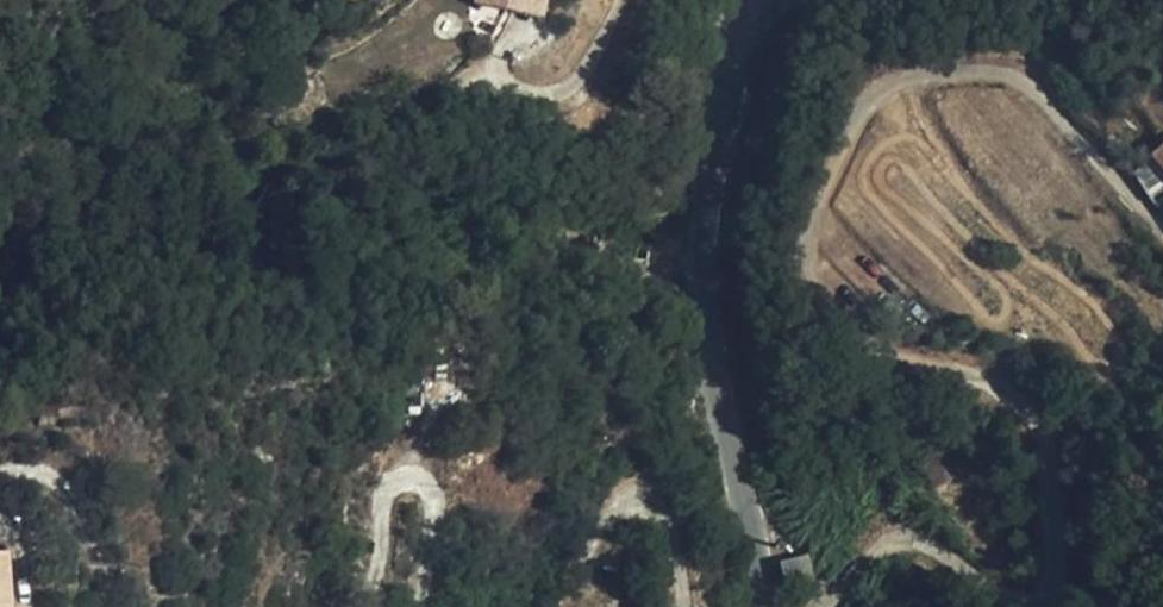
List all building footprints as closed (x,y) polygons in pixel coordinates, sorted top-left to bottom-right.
[(552,0),(490,0),(488,20),(548,28),(552,0)] [(1134,172),(1160,208),(1162,205),(1162,151),(1134,172)] [(5,555),(0,555),(0,606),(9,606),(5,555)] [(809,557),(784,562),(788,583),(812,578),(809,557)]
